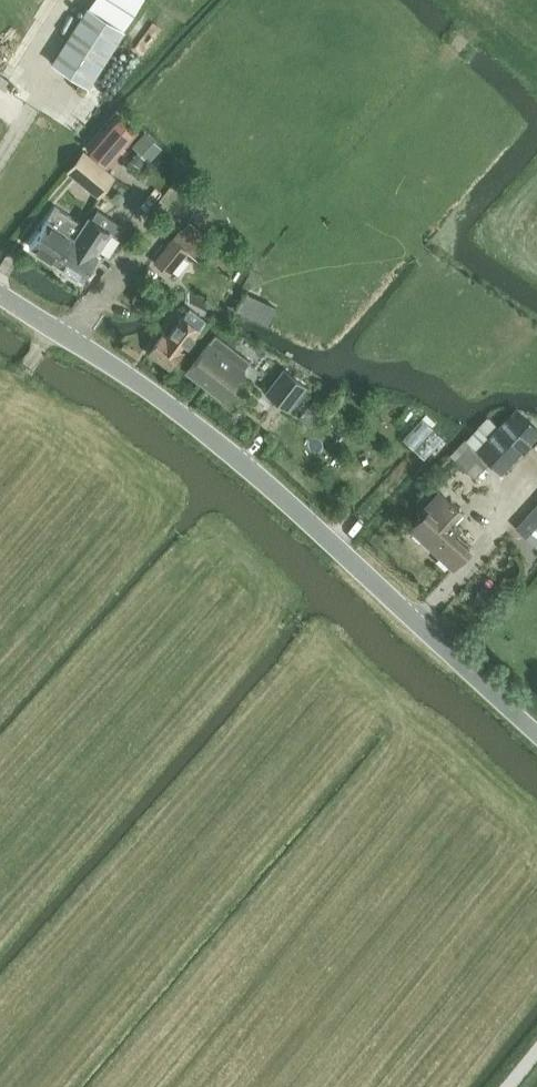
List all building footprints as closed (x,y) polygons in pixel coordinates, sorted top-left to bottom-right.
[(125,31),(87,7),(51,63),(89,87),(125,31)] [(127,150),(144,159),(155,138),(139,129),(127,150)] [(109,130),(91,149),(102,159),(120,140),(109,130)] [(84,153),(69,171),(97,194),(112,176),(84,153)] [(47,219),(29,246),(56,263),(73,236),(82,223),(56,206),(47,219)] [(131,218),(143,226),(151,215),(139,206),(131,218)] [(73,236),(56,263),(82,280),(99,253),(97,252),(110,232),(116,236),(123,226),(97,209),(91,219),(89,217),(75,238),(73,236)] [(172,239),(155,260),(170,273),(188,251),(172,239)] [(142,286),(133,300),(141,306),(150,291),(142,286)] [(238,311),(271,323),(279,303),(246,290),(238,311)] [(163,335),(150,353),(171,369),(200,331),(183,317),(167,338),(163,335)] [(250,361),(216,334),(187,371),(222,398),(228,390),(233,389),(238,382),(237,378),(250,361)] [(305,386),(284,370),(267,393),(288,409),(305,386)] [(477,450),(490,462),(502,473),(536,435),(536,430),(515,409),(477,450)] [(465,440),(450,456),(475,479),(490,462),(477,450),(465,440)] [(411,529),(453,567),(469,549),(452,533),(459,526),(451,519),(460,510),(439,491),(423,508),(427,512),(411,529)]
